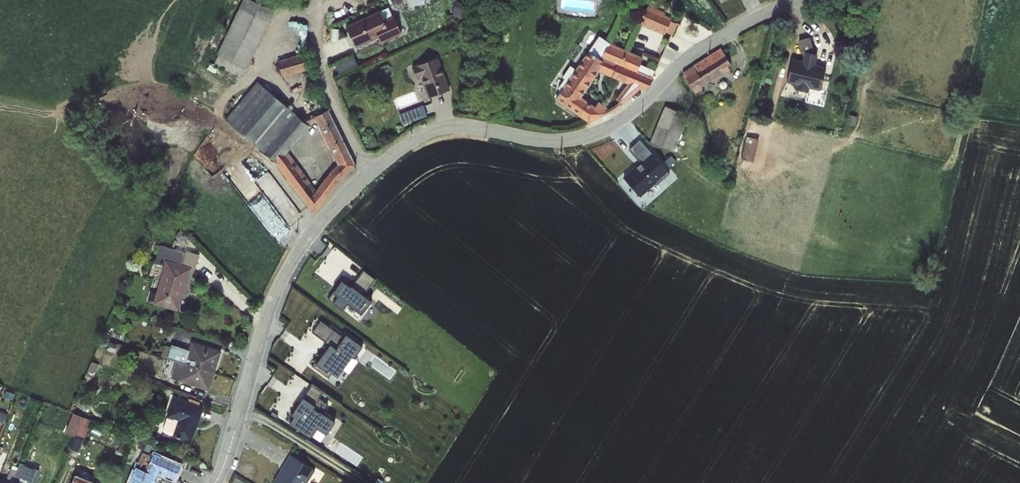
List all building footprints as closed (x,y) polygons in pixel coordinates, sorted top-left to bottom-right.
[(244,76),(275,7),(259,0),(243,0),(215,63),(244,76)] [(641,21),(666,32),(674,15),(649,4),(641,21)] [(379,12),(344,26),(353,50),(377,41),(381,45),(406,33),(404,29),(389,32),(379,12)] [(584,98),(596,69),(629,82),(621,101),(629,104),(637,84),(648,89),(656,69),(641,62),(644,54),(589,31),(583,45),(582,45),(557,103),(597,120),(604,103),(598,101),(597,103),(584,98)] [(802,59),(791,59),(785,84),(801,87),(799,91),(809,96),(812,88),(821,89),(826,66),(818,64),(819,55),(811,36),(798,40),(802,59)] [(718,51),(683,78),(693,94),(734,71),(718,51)] [(281,74),(303,71),(301,54),(279,57),(281,74)] [(438,54),(412,64),(426,102),(452,92),(438,54)] [(258,80),(225,119),(279,163),(288,184),(318,208),(351,168),(356,166),(336,119),(333,117),(329,108),(312,115),(319,121),(336,161),(320,182),(311,186),(293,145),(311,124),(258,80)] [(663,99),(649,141),(674,153),(689,110),(663,99)] [(743,156),(754,158),(759,137),(748,135),(743,156)] [(641,159),(622,175),(641,196),(669,170),(640,138),(630,147),(641,159)] [(258,181),(288,220),(301,210),(271,171),(258,181)] [(153,304),(181,311),(192,266),(196,266),(201,253),(161,243),(156,261),(164,264),(153,304)] [(346,272),(335,286),(335,296),(348,303),(364,313),(377,294),(368,286),(373,277),(365,270),(357,279),(346,272)] [(337,344),(331,339),(313,363),(330,374),(334,370),(340,372),(353,351),(357,351),(364,340),(349,328),(337,344)] [(178,382),(210,389),(222,348),(189,337),(188,344),(172,342),(169,355),(183,362),(178,382)] [(297,411),(290,422),(310,434),(317,427),(325,432),(336,417),(315,404),(317,398),(304,392),(294,408),(297,411)] [(174,432),(192,438),(205,404),(174,394),(168,414),(177,416),(174,432)] [(85,438),(93,418),(74,410),(66,430),(85,438)] [(127,482),(154,482),(158,474),(177,481),(183,461),(154,448),(148,463),(137,460),(127,482)] [(272,482),(305,482),(316,466),(293,452),(272,482)] [(70,482),(97,482),(100,477),(76,468),(70,482)] [(36,477),(18,471),(14,478),(9,481),(0,477),(0,482),(32,482),(36,477)]
